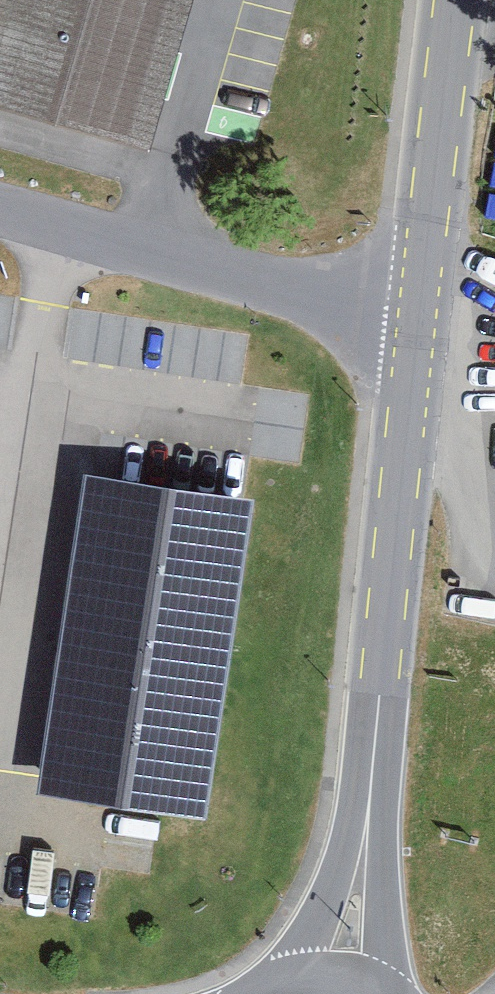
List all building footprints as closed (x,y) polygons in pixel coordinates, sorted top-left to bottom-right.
[(151,152),(192,0),(0,0),(0,112),(151,152)] [(255,489),(84,464),(38,784),(209,809),(255,489)]
